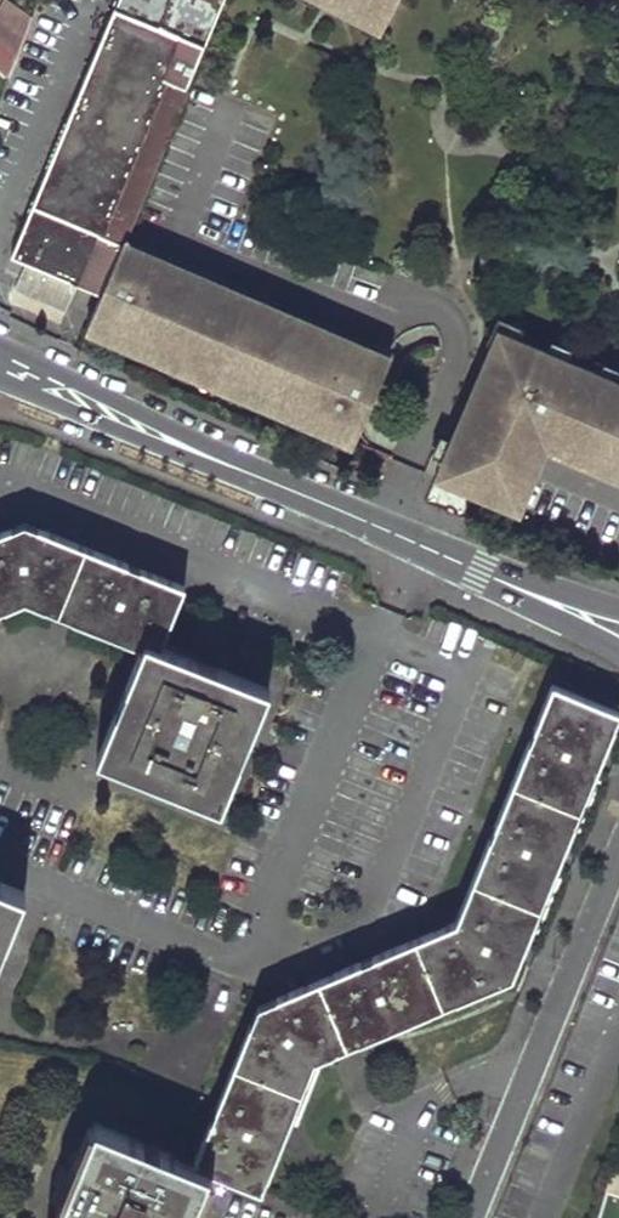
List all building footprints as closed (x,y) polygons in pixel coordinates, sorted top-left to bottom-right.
[(223,0),(118,0),(13,257),(101,294),(124,241),(196,63),(211,69),(219,50),(205,44),(223,0)] [(333,8),(336,2),(381,25),(393,0),(317,0),(333,8)] [(0,6),(0,42),(18,59),(36,14),(4,1),(0,6)] [(157,256),(124,241),(101,294),(87,328),(91,330),(90,333),(100,337),(102,334),(336,434),(333,441),(351,449),(356,438),(351,436),(383,361),(387,363),(390,356),(353,340),(353,342),(156,258),(157,256)] [(604,364),(601,373),(568,361),(572,348),(552,341),(548,351),(517,340),(522,327),(497,317),(488,342),(489,342),(439,480),(504,504),(526,446),(542,452),(546,439),(597,458),(592,472),(618,482),(618,369),(604,364)] [(0,534),(0,612),(24,602),(140,648),(98,759),(219,807),(266,690),(158,646),(182,588),(23,524),(0,534)] [(257,1006),(192,1164),(208,1170),(259,1191),(287,1124),(313,1060),(349,1045),(449,1003),(511,977),(526,939),(557,862),(595,767),(617,712),(551,685),(457,919),(257,1006)] [(0,884),(0,946),(22,893),(0,884)] [(192,1164),(94,1124),(56,1217),(188,1217),(208,1170),(192,1164)] [(618,1195),(618,1166),(614,1165),(610,1193),(618,1195)]
